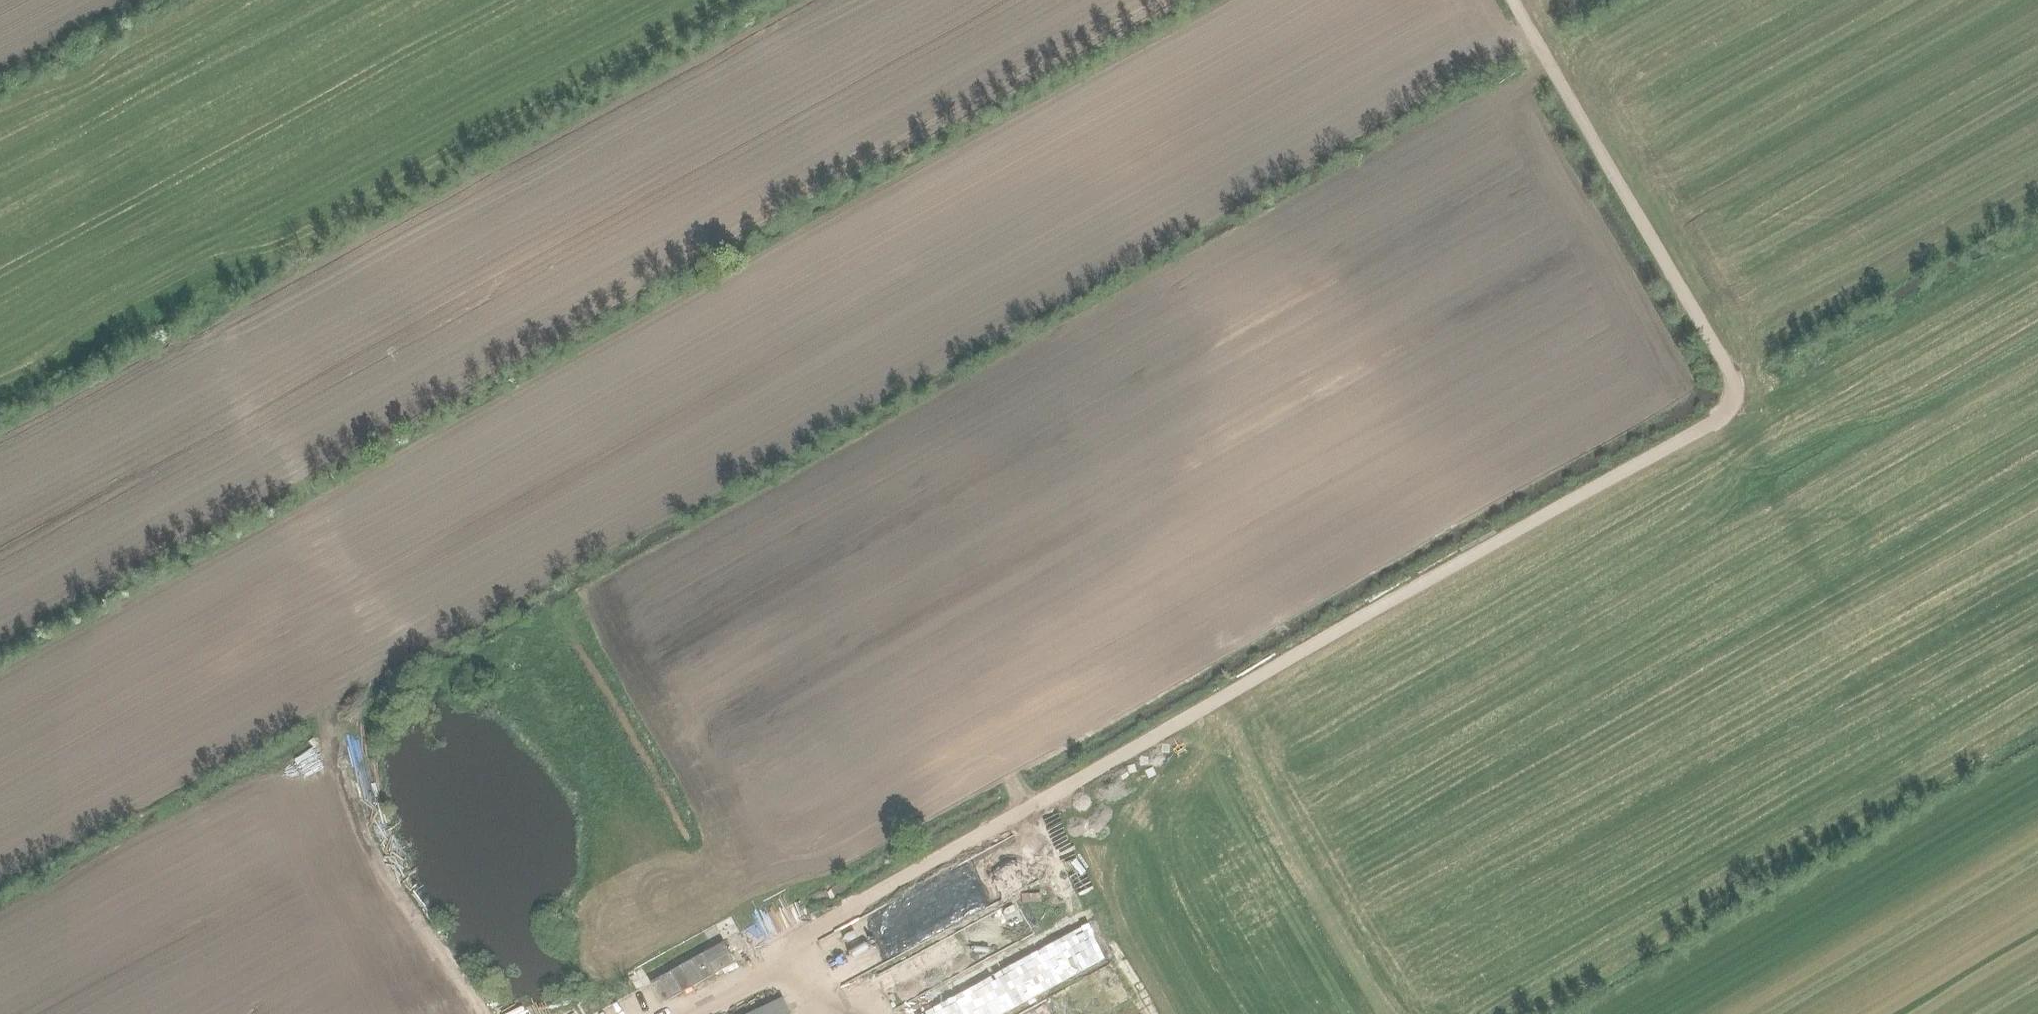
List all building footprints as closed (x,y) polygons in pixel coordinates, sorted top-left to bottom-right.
[(703,954),(650,983),(662,1004),(715,975),(735,963),(724,942),(703,954)] [(782,998),(749,1013),(789,1013),(782,998)] [(1048,1013),(1072,1013),(1068,1005),(1048,1013)]
